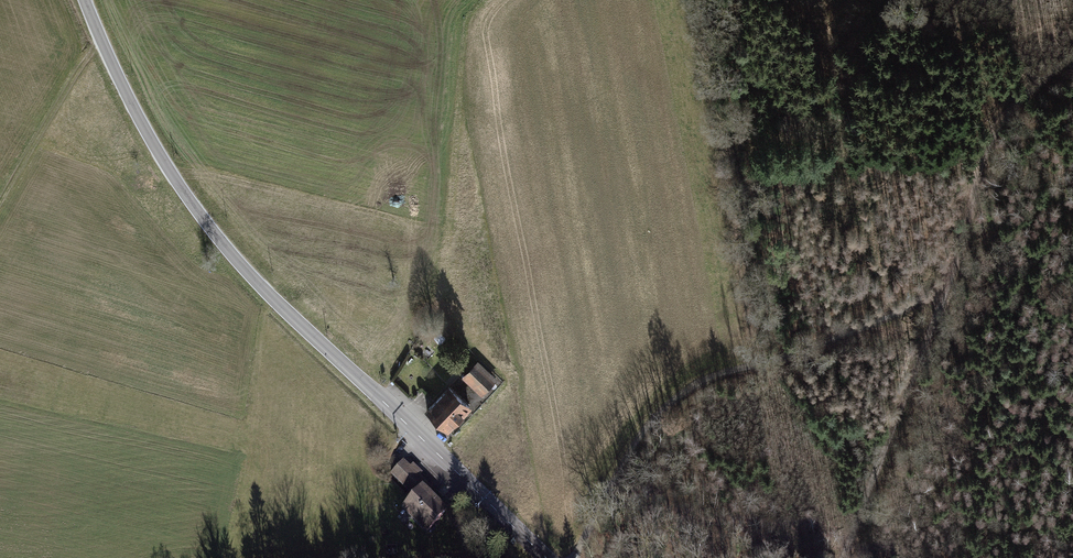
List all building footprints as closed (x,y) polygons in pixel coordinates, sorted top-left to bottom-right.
[(501,382),(480,363),(463,380),(484,400),(501,382)] [(445,390),(423,410),(445,433),(467,413),(445,390)] [(401,461),(389,474),(406,491),(419,478),(401,461)] [(450,513),(425,488),(402,511),(427,536),(450,513)]
